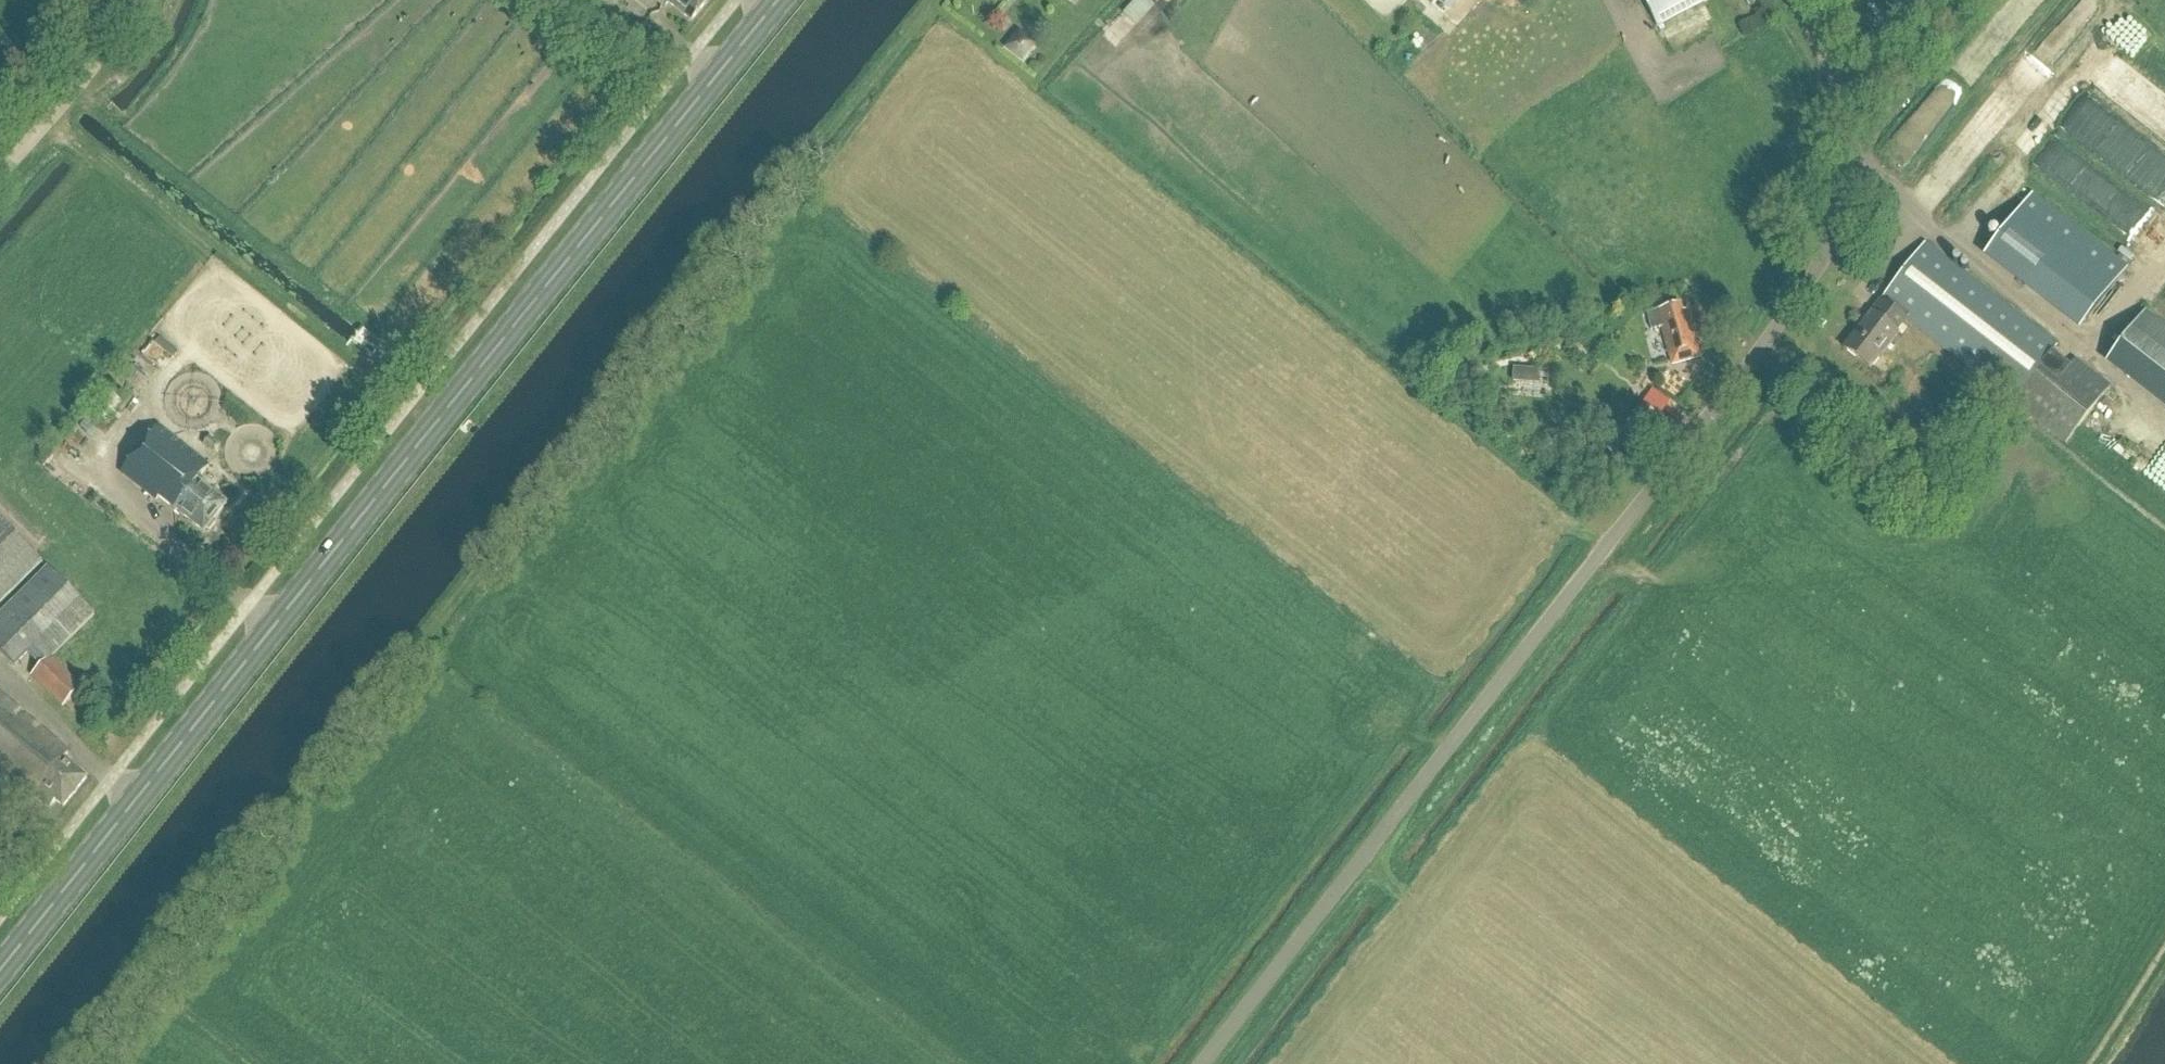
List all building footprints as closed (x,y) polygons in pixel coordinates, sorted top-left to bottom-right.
[(711,0),(653,0),(668,11),(672,5),(693,23),(711,0)] [(1152,5),(1147,0),(1138,0),(1124,16),(1134,25),(1152,5)] [(1436,3),(1450,15),(1463,0),(1438,0),(1436,3)] [(1702,0),(1643,0),(1657,29),(1674,20),(1704,4),(1702,0)] [(2025,9),(2024,0),(2005,0),(2007,11),(2025,9)] [(1983,34),(1997,37),(2000,22),(1986,20),(1983,34)] [(2018,84),(2029,65),(2021,60),(2009,78),(2018,84)] [(2078,332),(2128,269),(2034,195),(1984,258),(2078,332)] [(1870,371),(1907,323),(2066,445),(2110,389),(2074,361),(2069,368),(2052,355),(2058,347),(1925,245),(1844,350),(1870,371)] [(1672,365),(1701,358),(1689,312),(1684,313),(1682,305),(1647,315),(1652,332),(1662,329),(1672,365)] [(145,306),(138,321),(148,326),(156,311),(145,306)] [(2113,357),(2164,397),(2164,329),(2145,314),(2113,357)] [(149,340),(137,355),(154,369),(166,353),(149,340)] [(1638,446),(1660,417),(1642,404),(1621,433),(1638,446)] [(225,508),(198,485),(209,471),(159,431),(121,477),(157,504),(159,502),(202,537),(225,508)] [(221,445),(211,437),(204,446),(214,454),(221,445)] [(44,564),(0,520),(0,608),(44,564)] [(27,655),(41,669),(95,617),(81,602),(49,570),(0,618),(0,652),(15,668),(27,655)] [(1435,654),(1445,639),(1435,633),(1425,648),(1435,654)] [(54,658),(42,669),(34,677),(63,708),(84,689),(54,658)] [(39,796),(36,800),(51,812),(57,805),(64,811),(88,780),(66,762),(70,757),(59,748),(62,745),(0,696),(0,766),(39,796)]
